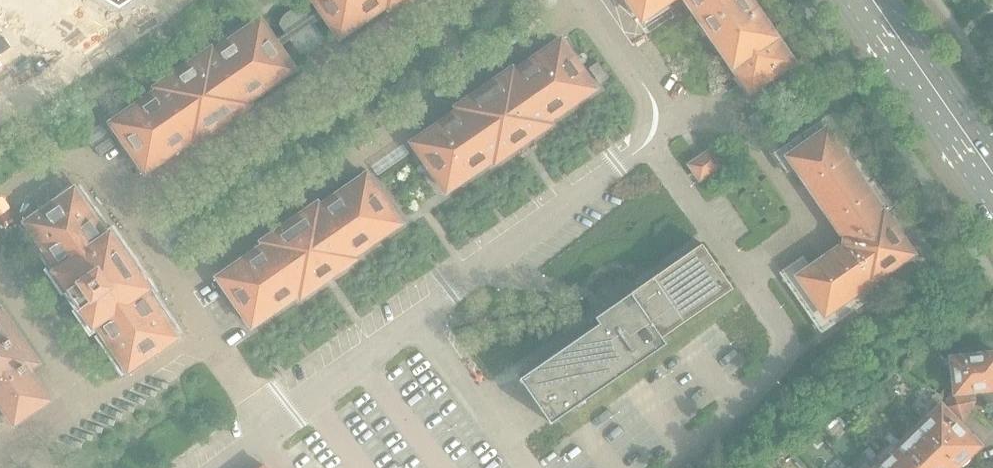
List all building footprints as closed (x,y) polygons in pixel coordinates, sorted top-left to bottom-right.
[(317,5),(320,9),(325,16),(340,37),(387,4),(389,8),(393,5),(400,0),(314,0),(317,5)] [(641,20),(662,5),(669,0),(628,0),(641,20)] [(751,1),(751,0),(686,0),(690,5),(750,91),(793,62),(751,1)] [(285,33),(274,41),(279,48),(290,40),(298,52),(322,35),(314,23),(325,16),(320,9),(309,17),(307,14),(302,7),(300,7),(298,7),(296,7),(294,8),(292,9),(290,9),(288,11),(287,11),(286,12),(284,14),(282,15),(281,17),(280,19),(279,21),(279,23),(279,24),(283,30),(285,33)] [(274,41),(260,19),(213,51),(211,48),(155,86),(157,90),(111,121),(145,172),(192,140),(194,143),(250,104),(247,101),(293,69),(279,48),(274,41)] [(594,89),(560,40),(514,72),(512,68),(457,106),(459,110),(412,142),(446,191),(493,159),(495,162),(550,125),(548,121),(594,89)] [(912,254),(884,213),(820,120),(773,153),(787,172),(795,167),(844,237),(843,245),(798,276),(825,314),(912,254)] [(710,150),(689,164),(700,179),(720,165),(710,150)] [(400,223),(366,174),(320,206),(318,203),(262,241),(264,244),(218,277),(252,326),(298,294),(301,297),(356,259),(354,255),(400,223)] [(148,288),(132,264),(110,233),(106,235),(74,188),(24,222),(57,270),(54,272),(92,327),(95,325),(128,372),(177,337),(145,290),(148,288)] [(598,324),(519,378),(533,399),(550,423),(574,407),(666,344),(662,338),(733,288),(702,243),(595,317),(598,324)] [(3,315),(0,310),(0,402),(15,424),(48,401),(27,370),(37,363),(3,315)] [(967,412),(974,398),(973,395),(978,389),(992,387),(992,354),(981,355),(979,352),(973,352),(970,356),(945,358),(946,364),(953,363),(956,391),(952,391),(948,399),(967,412)] [(932,414),(919,427),(935,443),(937,441),(945,449),(942,452),(956,467),(958,465),(962,465),(969,459),(969,455),(978,446),(964,431),(965,427),(961,423),(967,412),(948,399),(937,392),(928,401),(927,403),(926,404),(926,406),(926,407),(927,410),(932,414)] [(956,467),(942,452),(945,449),(937,441),(935,443),(919,427),(900,445),(915,461),(918,459),(926,467),(955,467),(956,467)] [(926,467),(918,459),(915,461),(900,445),(888,433),(884,438),(890,444),(876,458),(881,464),(885,467),(926,467)] [(877,455),(868,447),(863,453),(871,461),(877,455)]
